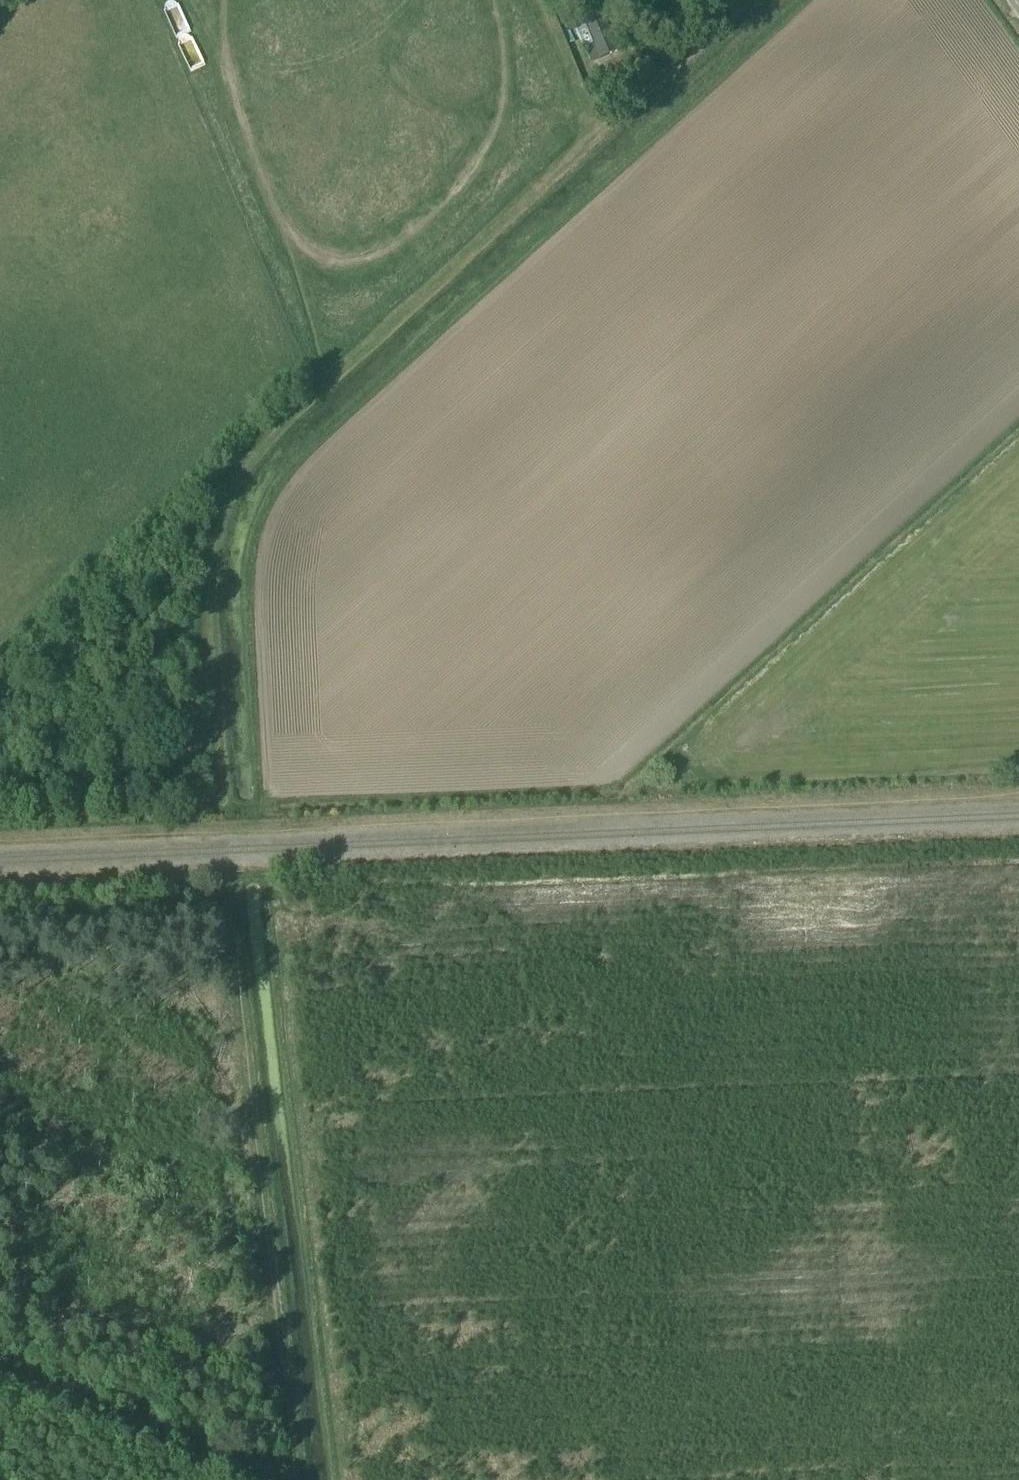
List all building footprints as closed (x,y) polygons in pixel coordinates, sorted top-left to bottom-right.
[(619,52),(603,12),(575,23),(591,62),(619,52)]
